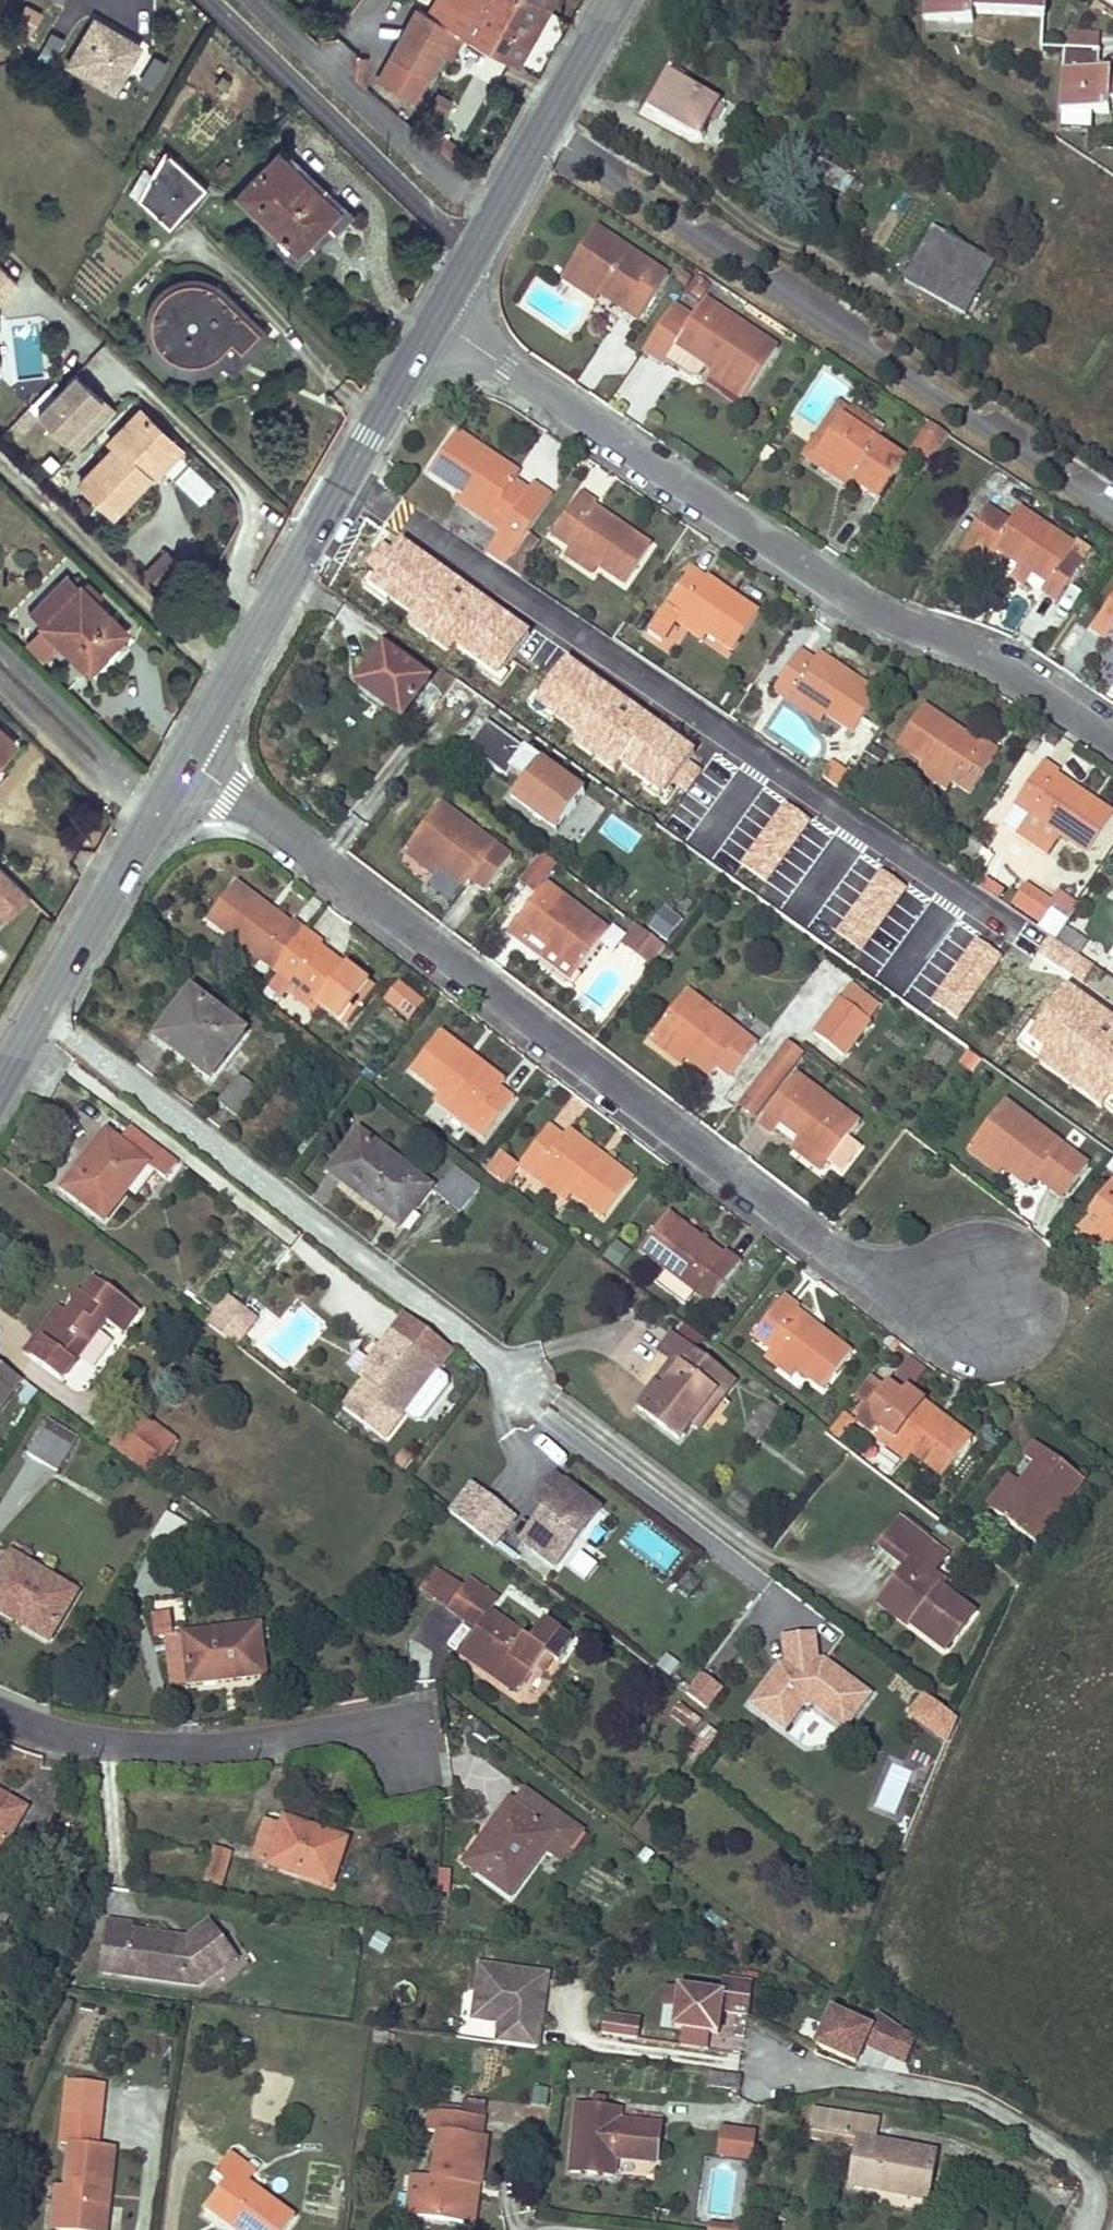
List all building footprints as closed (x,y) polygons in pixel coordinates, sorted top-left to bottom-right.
[(436,52),(451,27),(455,30),(463,34),(465,35),(484,0),(446,0),(438,15),(429,11),(419,6),(390,55),(423,74),(436,52)] [(429,11),(438,15),(446,0),(436,0),(429,11)] [(465,35),(515,63),(546,7),(534,0),(515,0),(510,8),(496,0),(484,0),(465,35)] [(926,20),(974,22),(974,11),(1043,15),(1044,0),(926,0),(926,20)] [(29,36),(43,13),(25,2),(11,26),(29,36)] [(95,18),(68,63),(112,89),(139,45),(95,18)] [(451,27),(436,52),(443,56),(455,30),(451,27)] [(455,30),(443,56),(448,59),(463,34),(455,30)] [(1075,34),(1065,50),(1096,51),(1097,34),(1075,34)] [(128,73),(151,86),(166,61),(143,48),(128,73)] [(1090,111),(1110,112),(1110,104),(1112,104),(1112,73),(1109,73),(1110,77),(1096,77),(1096,72),(1096,51),(1065,50),(1062,110),(1090,111)] [(665,96),(655,114),(697,138),(717,103),(680,81),(683,75),(670,68),(657,92),(665,96)] [(472,124),(489,84),(471,76),(454,116),(472,124)] [(657,92),(647,109),(655,114),(665,96),(657,92)] [(1090,111),(1062,110),(1062,127),(1089,128),(1090,111)] [(795,146),(785,161),(836,191),(846,175),(795,146)] [(163,150),(150,174),(183,205),(201,186),(163,150)] [(275,151),(235,194),(295,252),(335,210),(275,151)] [(183,205),(150,174),(138,196),(167,224),(183,205)] [(596,229),(568,273),(599,294),(638,321),(667,276),(596,229)] [(932,229),(903,280),(964,314),(993,264),(932,229)] [(16,281),(0,266),(0,297),(16,281)] [(599,294),(568,273),(564,280),(594,302),(599,294)] [(152,336),(158,347),(163,353),(168,356),(173,360),(181,363),(191,364),(201,362),(211,357),(219,351),(230,341),(239,350),(257,331),(212,288),(205,284),(198,282),(190,282),(185,282),(176,284),(168,288),(163,292),(158,298),(155,302),(152,308),(149,318),(149,328),(152,336)] [(747,395),(776,351),(704,303),(692,321),(674,309),(644,353),(662,365),(665,361),(690,377),(702,378),(709,369),(716,374),(747,395)] [(747,395),(716,374),(712,381),(742,402),(747,395)] [(80,380),(46,414),(64,432),(97,397),(80,380)] [(853,405),(820,454),(848,473),(851,468),(857,472),(853,479),(881,498),(907,459),(879,441),(888,428),(853,405)] [(147,478),(141,473),(171,443),(137,412),(108,442),(113,447),(79,482),(112,514),(147,478)] [(937,429),(930,425),(913,451),(931,464),(934,459),(922,452),(937,429)] [(949,437),(937,429),(922,452),(934,459),(949,437)] [(433,474),(463,494),(465,495),(492,513),(487,522),(500,531),(485,554),(503,566),(525,534),(549,497),(532,486),(527,493),(513,483),(518,476),(491,458),(489,462),(481,457),(484,453),(457,434),(431,473),(433,474)] [(171,443),(141,473),(147,478),(150,481),(158,472),(178,451),(171,443)] [(491,458),(484,453),(481,457),(489,462),(491,458)] [(848,473),(820,454),(813,463),(848,486),(853,479),(857,472),(851,468),(848,473)] [(397,469),(389,483),(397,488),(406,476),(397,469)] [(552,536),(571,549),(597,567),(624,585),(650,546),(593,508),(597,503),(582,493),(552,536)] [(463,494),(457,503),(487,522),(492,513),(465,495),(463,494)] [(982,568),(991,555),(997,546),(1035,573),(1051,583),(1046,592),(1060,600),(1084,562),(1071,553),(1076,546),(1022,508),(1013,522),(990,506),(958,553),(982,568)] [(525,534),(503,566),(521,578),(543,546),(525,534)] [(160,546),(143,571),(160,583),(177,558),(160,546)] [(997,546),(991,555),(1029,580),(1035,573),(997,546)] [(1071,553),(1084,562),(1090,555),(1076,546),(1071,553)] [(597,567),(571,549),(565,557),(592,574),(597,567)] [(453,556),(407,619),(441,643),(437,649),(451,660),(471,631),(457,620),(485,580),(453,556)] [(668,607),(668,608),(651,633),(665,643),(678,624),(683,617),(709,635),(735,651),(760,614),(708,579),(707,580),(693,571),(668,607)] [(65,576),(28,615),(87,671),(123,632),(65,576)] [(1095,629),(1108,638),(1112,630),(1112,602),(1095,629)] [(709,635),(683,617),(678,624),(704,641),(709,635)] [(384,647),(356,685),(401,719),(428,681),(384,647)] [(773,692),(788,703),(794,695),(826,717),(852,735),(876,696),(819,658),(814,665),(799,655),(773,692)] [(401,719),(356,685),(352,692),(397,725),(401,719)] [(794,695),(788,703),(821,725),(826,717),(794,695)] [(898,747),(926,764),(952,781),(970,793),(999,753),(983,743),(981,746),(923,708),(898,747)] [(468,750),(507,779),(526,752),(487,722),(468,750)] [(15,744),(0,729),(0,759),(15,744)] [(830,760),(821,775),(836,784),(845,770),(830,760)] [(952,781),(926,764),(921,771),(948,789),(952,781)] [(1036,818),(1063,835),(1088,853),(1112,815),(1058,777),(1060,774),(1046,764),(1018,805),(1036,818)] [(685,797),(707,812),(716,797),(694,783),(685,797)] [(441,805),(410,847),(441,871),(466,889),(472,880),(486,891),(511,858),(441,805)] [(1063,835),(1036,818),(1031,826),(1057,844),(1063,835)] [(441,871),(410,847),(405,853),(436,877),(441,871)] [(551,867),(540,858),(525,877),(537,886),(551,867)] [(6,921),(31,895),(0,865),(0,916),(6,921)] [(551,948),(548,951),(541,961),(574,986),(581,977),(577,974),(608,933),(547,884),(511,931),(525,942),(532,934),(551,948)] [(1028,884),(1014,904),(1041,923),(1054,903),(1028,884)] [(209,922),(236,942),(261,961),(278,974),(309,934),(293,923),(290,926),(237,885),(209,922)] [(1039,926),(1056,937),(1077,907),(1059,895),(1054,903),(1041,923),(1039,926)] [(665,906),(649,927),(669,943),(686,923),(665,906)] [(633,925),(620,947),(652,966),(665,944),(633,925)] [(278,974),(268,986),(282,998),(287,992),(292,984),(322,1007),(347,1026),(375,989),(321,949),(323,945),(309,934),(278,974)] [(261,961),(236,942),(231,948),(256,968),(261,961)] [(403,974),(382,1002),(409,1022),(430,994),(403,974)] [(292,984),(287,992),(316,1014),(322,1007),(292,984)] [(688,991),(656,1034),(687,1057),(712,1075),(719,1067),(733,1077),(757,1045),(688,991)] [(194,994),(163,1033),(192,1056),(188,1062),(210,1079),(246,1033),(194,994)] [(839,999),(813,1032),(844,1056),(870,1023),(839,999)] [(163,1033),(158,1038),(188,1062),(192,1056),(163,1033)] [(413,1073),(443,1095),(474,1119),(469,1126),(484,1137),(511,1102),(497,1091),(504,1082),(476,1060),(473,1064),(465,1058),(468,1054),(442,1034),(413,1073)] [(687,1057),(656,1034),(651,1040),(681,1064),(687,1057)] [(308,1042),(299,1053),(308,1060),(317,1049),(308,1042)] [(802,1054),(788,1042),(753,1087),(768,1098),(802,1054)] [(476,1060),(468,1054),(465,1058),(473,1064),(476,1060)] [(801,1137),(797,1142),(827,1164),(858,1122),(797,1076),(761,1123),(774,1132),(781,1124),(801,1137)] [(240,1077),(220,1102),(239,1117),(259,1092),(240,1077)] [(768,1098),(753,1087),(737,1107),(752,1118),(768,1098)] [(443,1095),(438,1102),(469,1126),(474,1119),(443,1095)] [(1004,1101),(972,1144),(1004,1167),(1029,1185),(1036,1177),(1064,1197),(1089,1163),(1004,1101)] [(98,1168),(87,1159),(64,1189),(104,1220),(146,1163),(165,1177),(177,1161),(131,1126),(118,1142),(98,1168)] [(521,1166),(536,1178),(542,1169),(574,1194),(604,1216),(632,1180),(606,1160),(603,1166),(596,1160),(599,1155),(569,1132),(561,1141),(548,1130),(521,1166)] [(430,1187),(360,1131),(332,1167),(344,1176),(341,1180),(387,1216),(398,1201),(412,1211),(430,1187)] [(107,1133),(87,1159),(98,1168),(118,1142),(107,1133)] [(827,1164),(797,1142),(793,1148),(823,1170),(827,1164)] [(1004,1167),(972,1144),(968,1150),(999,1173),(1004,1167)] [(499,1154),(486,1172),(497,1181),(511,1162),(499,1154)] [(606,1160),(599,1155),(596,1160),(603,1166),(606,1160)] [(511,1162),(497,1181),(503,1185),(517,1166),(511,1162)] [(344,1176),(332,1167),(329,1171),(341,1180),(344,1176)] [(455,1167),(436,1193),(461,1212),(480,1187),(455,1167)] [(542,1169),(536,1178),(568,1202),(574,1194),(542,1169)] [(412,1211),(398,1201),(387,1216),(400,1226),(412,1211)] [(646,1252),(669,1271),(682,1281),(694,1290),(711,1303),(741,1262),(727,1251),(724,1255),(670,1213),(642,1250),(646,1252)] [(1095,1239),(1109,1250),(1112,1244),(1112,1215),(1095,1239)] [(682,1281),(669,1271),(664,1278),(689,1296),(694,1290),(682,1281)] [(46,1340),(32,1358),(62,1381),(106,1321),(121,1332),(138,1308),(95,1278),(84,1292),(74,1291),(69,1296),(69,1300),(72,1305),(66,1314),(46,1340)] [(221,1335),(242,1308),(228,1297),(207,1324),(221,1335)] [(754,1337),(772,1351),(796,1370),(823,1391),(850,1356),(796,1313),(799,1309),(785,1298),(754,1337)] [(242,1308),(221,1335),(237,1347),(258,1320),(242,1308)] [(39,1335),(46,1340),(66,1314),(59,1309),(39,1335)] [(67,1382),(81,1391),(119,1334),(105,1325),(67,1382)] [(387,1353),(364,1381),(343,1409),(383,1441),(412,1404),(426,1386),(439,1368),(392,1331),(379,1347),(387,1353)] [(668,1393),(658,1385),(639,1408),(678,1439),(715,1391),(721,1396),(733,1382),(673,1337),(662,1351),(676,1362),(683,1368),(670,1384),(673,1387),(668,1393)] [(379,1347),(357,1376),(364,1381),(387,1353),(379,1347)] [(796,1370),(772,1351),(767,1358),(791,1377),(796,1370)] [(676,1362),(658,1385),(668,1393),(673,1387),(670,1384),(683,1368),(676,1362)] [(20,1378),(0,1363),(0,1405),(20,1378)] [(885,1392),(871,1382),(858,1399),(872,1409),(885,1392)] [(861,1424),(876,1436),(881,1428),(914,1453),(944,1476),(972,1440),(946,1420),(943,1423),(936,1418),(939,1413),(908,1390),(902,1399),(888,1389),(885,1392),(872,1409),(861,1424)] [(766,1405),(757,1416),(771,1427),(780,1416),(766,1405)] [(855,1422),(844,1413),(829,1432),(841,1441),(855,1422)] [(946,1420),(939,1413),(936,1418),(943,1423),(946,1420)] [(138,1415),(127,1430),(150,1447),(161,1433),(138,1415)] [(771,1427),(757,1416),(747,1429),(762,1440),(771,1427)] [(48,1419),(42,1429),(61,1441),(67,1431),(48,1419)] [(881,1428),(876,1436),(908,1461),(914,1453),(881,1428)] [(61,1441),(42,1429),(28,1453),(57,1472),(79,1438),(67,1431),(61,1441)] [(126,1430),(113,1448),(150,1476),(164,1457),(150,1447),(149,1448),(126,1430)] [(127,1430),(126,1430),(149,1448),(150,1447),(127,1430)] [(161,1433),(150,1447),(164,1457),(174,1442),(161,1433)] [(1018,1479),(995,1510),(1036,1542),(1085,1479),(1037,1443),(1027,1457),(1036,1465),(1021,1482),(1018,1479)] [(989,1505),(995,1510),(1018,1479),(1012,1475),(989,1505)] [(556,1477),(544,1492),(554,1501),(549,1509),(523,1543),(531,1549),(548,1563),(554,1567),(599,1510),(556,1477)] [(519,1519),(471,1482),(448,1510),(496,1547),(519,1519)] [(544,1492),(538,1500),(549,1509),(554,1501),(544,1492)] [(167,1513),(152,1537),(180,1554),(194,1530),(167,1513)] [(975,1612),(942,1587),(947,1582),(934,1572),(944,1557),(925,1543),(929,1539),(901,1517),(879,1545),(906,1565),(903,1569),(905,1573),(900,1573),(887,1590),(919,1614),(912,1624),(945,1650),(975,1612)] [(925,1543),(944,1557),(948,1553),(929,1539),(925,1543)] [(600,1567),(582,1552),(570,1566),(588,1582),(600,1567)] [(3,1608),(49,1637),(74,1592),(10,1553),(0,1570),(0,1612),(3,1608)] [(449,1609),(467,1582),(438,1562),(420,1588),(449,1609)] [(530,1641),(489,1613),(498,1600),(469,1580),(467,1582),(449,1609),(477,1629),(465,1646),(517,1683),(513,1690),(519,1693),(537,1668),(546,1654),(553,1659),(557,1662),(571,1641),(543,1622),(530,1641)] [(912,1624),(919,1614),(887,1590),(879,1601),(911,1626),(912,1624)] [(0,1612),(0,1613),(46,1641),(49,1637),(3,1608),(0,1612)] [(171,1614),(153,1616),(155,1638),(167,1638),(172,1685),(265,1675),(259,1624),(174,1634),(171,1614)] [(818,1661),(814,1634),(782,1638),(786,1665),(818,1661)] [(465,1646),(461,1653),(513,1690),(517,1683),(465,1646)] [(546,1654),(537,1668),(544,1672),(553,1659),(546,1654)] [(681,1664),(668,1654),(658,1667),(670,1677),(681,1664)] [(870,1695),(824,1660),(780,1666),(781,1671),(775,1678),(769,1680),(750,1705),(785,1731),(803,1706),(812,1704),(843,1728),(870,1695)] [(775,1678),(781,1671),(780,1666),(769,1680),(775,1678)] [(724,1692),(701,1675),(688,1693),(711,1709),(724,1692)] [(957,1720),(923,1694),(907,1715),(945,1744),(957,1720)] [(703,1720),(681,1702),(672,1713),(694,1731),(703,1720)] [(717,1737),(706,1729),(684,1761),(695,1768),(717,1737)] [(895,1816),(912,1770),(890,1763),(874,1808),(895,1816)] [(565,1813),(524,1784),(510,1803),(550,1832),(551,1833),(566,1814),(565,1813)] [(0,1801),(0,1851),(24,1809),(6,1799),(4,1803),(0,1801)] [(581,1825),(566,1814),(551,1833),(550,1832),(510,1803),(508,1801),(497,1815),(502,1819),(468,1865),(509,1895),(546,1843),(552,1834),(567,1845),(581,1825)] [(335,1869),(332,1868),(340,1840),(265,1815),(251,1860),(330,1886),(335,1869)] [(497,1815),(465,1862),(468,1865),(502,1819),(497,1815)] [(567,1845),(552,1834),(546,1843),(560,1853),(567,1845)] [(340,1840),(332,1868),(335,1869),(345,1841),(340,1840)] [(213,1849),(203,1882),(220,1886),(229,1854),(213,1849)] [(139,1925),(116,1922),(110,1974),(206,1986),(232,1966),(217,1946),(228,1938),(215,1922),(193,1939),(138,1931),(139,1925)] [(217,1946),(232,1966),(243,1958),(228,1938),(217,1946)] [(530,2027),(534,1999),(541,2001),(545,1975),(478,1966),(470,2019),(497,2023),(495,2043),(535,2048),(538,2027),(530,2027)] [(745,2014),(750,1982),(723,1978),(721,1994),(678,1988),(676,2004),(676,2006),(673,2027),(681,2029),(708,2032),(716,2034),(719,2011),(745,2014)] [(676,2004),(678,1990),(664,1988),(662,2004),(676,2006),(676,2004)] [(538,2027),(541,2001),(534,1999),(530,2027),(538,2027)] [(888,2056),(900,2028),(876,2012),(869,2027),(830,2010),(815,2045),(855,2063),(863,2045),(888,2056)] [(635,2039),(638,2020),(603,2015),(601,2034),(635,2039)] [(708,2032),(681,2029),(679,2044),(706,2049),(708,2032)] [(710,2071),(709,2084),(739,2088),(741,2075),(710,2071)] [(61,2229),(104,2229),(107,2199),(103,2198),(104,2184),(109,2184),(113,2148),(96,2146),(103,2083),(68,2079),(61,2142),(70,2143),(65,2187),(61,2229)] [(614,2155),(654,2160),(655,2146),(657,2132),(658,2124),(619,2120),(620,2109),(576,2103),(568,2169),(612,2174),(614,2155)] [(925,2197),(933,2152),(876,2142),(879,2119),(829,2111),(812,2108),(808,2130),(825,2133),(857,2137),(850,2185),(925,2197)] [(421,2176),(415,2216),(462,2222),(468,2184),(479,2185),(485,2136),(478,2135),(481,2116),(430,2110),(427,2129),(437,2131),(431,2177),(421,2176)] [(757,2134),(722,2129),(718,2157),(753,2161),(757,2134)] [(206,2207),(236,2229),(285,2229),(294,2218),(248,2183),(255,2172),(229,2154),(214,2175),(223,2182),(206,2207)] [(404,2214),(415,2216),(421,2176),(409,2175),(404,2214)] [(468,2184),(462,2222),(474,2224),(479,2185),(468,2184)] [(51,2229),(61,2229),(65,2187),(55,2187),(51,2229)]
